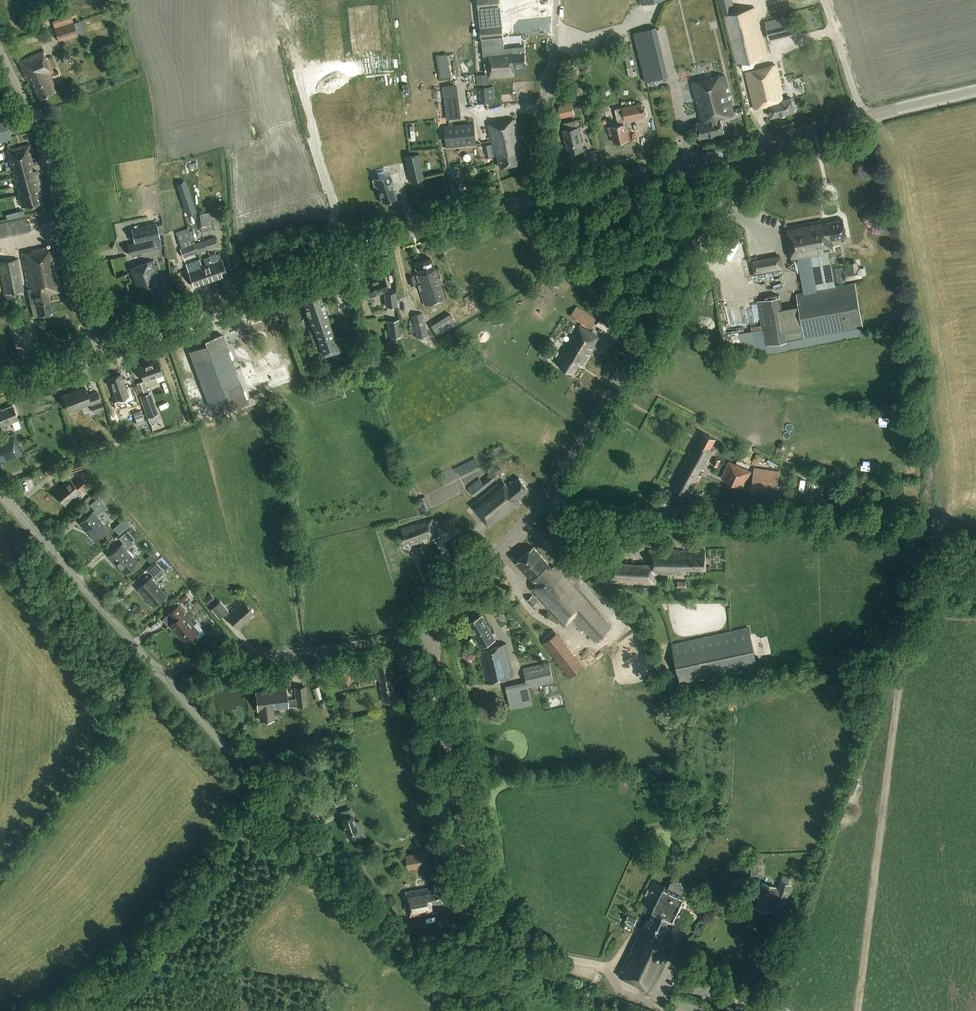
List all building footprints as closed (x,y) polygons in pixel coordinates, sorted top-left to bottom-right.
[(487,56),(493,55),(500,55),(500,53),(505,53),(504,49),(499,0),(477,0),(481,41),(483,56),(487,56)] [(766,55),(758,20),(755,8),(734,13),(731,0),(719,0),(735,63),(766,55)] [(780,27),(793,24),(791,17),(779,20),(780,27)] [(72,22),(53,27),(57,41),(76,35),(72,22)] [(633,32),(645,81),(667,76),(656,27),(633,32)] [(487,56),(489,74),(489,78),(515,76),(514,67),(526,66),(524,47),(511,48),(504,49),(505,53),(500,53),(500,55),(493,55),(487,56)] [(53,73),(43,51),(17,62),(24,78),(28,76),(38,100),(56,91),(49,75),(52,74),(54,78),(59,75),(57,71),(53,73)] [(447,55),(438,57),(441,79),(451,78),(447,55)] [(791,98),(782,100),(780,92),(781,92),(775,66),(746,73),(755,108),(768,105),(771,117),(795,111),(791,98)] [(731,102),(732,102),(724,75),(691,83),(701,123),(696,124),(699,138),(724,132),(721,118),(734,115),(731,102)] [(443,86),(447,111),(448,119),(460,117),(459,110),(460,110),(457,84),(443,86)] [(494,101),(493,87),(476,88),(477,103),(494,101)] [(615,109),(615,110),(606,112),(610,127),(608,127),(610,134),(612,134),(614,143),(629,140),(625,121),(645,117),(644,113),(645,112),(644,107),(643,108),(642,103),(615,109)] [(560,118),(574,115),(572,104),(558,107),(560,118)] [(4,141),(11,139),(6,117),(0,119),(0,142),(4,141)] [(487,145),(490,156),(494,155),(494,156),(497,156),(500,168),(521,163),(519,151),(522,150),(515,119),(488,125),(492,144),(487,145)] [(476,144),(474,124),(444,127),(446,148),(476,144)] [(578,127),(563,130),(568,153),(583,150),(578,127)] [(29,145),(6,151),(9,160),(11,170),(14,179),(16,189),(18,195),(19,195),(20,198),(22,208),(40,203),(38,195),(42,194),(42,192),(41,188),(40,185),(39,183),(37,173),(36,171),(32,172),(30,166),(35,165),(34,164),(33,157),(31,158),(30,155),(30,152),(31,152),(29,145)] [(411,183),(423,181),(417,156),(405,158),(411,183)] [(396,199),(389,176),(372,181),(375,189),(377,189),(382,203),(396,199)] [(194,205),(188,186),(178,189),(185,208),(194,205)] [(214,229),(212,212),(200,215),(201,223),(202,232),(214,229)] [(26,219),(0,224),(0,238),(28,232),(26,219)] [(821,221),(785,227),(791,262),(810,258),(816,288),(816,291),(796,294),(798,306),(802,325),(783,329),(780,309),(777,298),(757,302),(765,346),(863,327),(855,284),(834,288),(828,255),(834,254),(832,240),(846,237),(843,220),(822,224),(821,221)] [(159,238),(156,224),(132,229),(135,242),(127,244),(129,256),(153,251),(161,249),(159,238)] [(197,252),(194,244),(193,245),(187,228),(174,233),(181,249),(180,249),(183,257),(197,252)] [(204,241),(207,249),(217,245),(214,237),(204,241)] [(201,251),(207,249),(204,241),(194,244),(197,252),(198,254),(201,252),(201,251)] [(48,294),(61,291),(53,246),(31,250),(31,252),(22,254),(28,289),(33,317),(52,313),(48,294)] [(212,263),(217,278),(227,275),(220,254),(216,256),(216,254),(210,257),(212,263)] [(780,256),(751,261),(753,276),(783,271),(780,256)] [(208,282),(217,278),(212,263),(210,257),(203,259),(205,265),(202,266),(208,282)] [(434,269),(430,258),(415,264),(415,265),(414,266),(415,270),(417,270),(418,274),(416,275),(418,282),(417,282),(425,306),(447,298),(437,268),(434,269)] [(23,291),(18,259),(0,262),(0,269),(5,294),(23,291)] [(208,282),(202,266),(200,260),(186,265),(188,271),(193,287),(208,282)] [(160,281),(152,261),(129,269),(136,290),(146,286),(151,298),(162,294),(160,291),(162,290),(159,281),(160,281)] [(416,285),(413,276),(408,278),(411,287),(416,285)] [(388,290),(384,277),(364,283),(369,297),(383,291),(385,294),(384,294),(386,307),(397,306),(395,293),(389,294),(388,290)] [(526,299),(540,292),(537,286),(523,294),(526,299)] [(328,320),(329,320),(319,293),(302,299),(311,325),(310,326),(312,334),(310,335),(314,347),(317,346),(321,359),(325,357),(325,358),(340,353),(338,349),(328,320)] [(342,295),(345,305),(352,303),(349,293),(342,295)] [(570,316),(590,329),(597,319),(576,307),(570,316)] [(416,339),(428,336),(422,313),(410,316),(416,339)] [(437,336),(456,324),(450,314),(430,326),(437,336)] [(386,322),(388,338),(400,336),(398,320),(386,322)] [(592,350),(599,338),(578,325),(562,352),(563,353),(561,357),(560,357),(556,363),(573,375),(579,365),(582,367),(589,355),(586,354),(589,348),(592,350)] [(248,404),(226,347),(222,335),(205,341),(206,345),(189,352),(210,408),(222,404),(225,413),(248,404)] [(157,382),(164,379),(158,361),(139,368),(144,381),(155,377),(157,382)] [(125,402),(128,401),(130,400),(129,396),(121,375),(109,379),(107,381),(109,387),(112,387),(117,400),(123,398),(125,402)] [(258,376),(249,379),(256,399),(264,396),(258,376)] [(94,412),(103,409),(97,392),(88,395),(85,388),(63,396),(69,412),(91,404),(94,412)] [(141,396),(140,396),(148,418),(157,414),(158,414),(151,393),(148,394),(141,396)] [(0,411),(0,428),(12,424),(12,423),(18,420),(13,406),(0,411)] [(159,419),(162,428),(182,422),(177,406),(162,411),(164,417),(159,419)] [(690,450),(671,486),(690,496),(700,477),(698,475),(701,469),(703,471),(714,451),(710,449),(715,440),(703,433),(693,452),(690,450)] [(0,440),(0,464),(23,455),(15,434),(0,440)] [(492,458),(503,451),(499,446),(489,454),(492,458)] [(718,467),(720,461),(715,458),(712,465),(718,467)] [(64,474),(82,469),(79,460),(62,466),(64,474)] [(729,462),(727,467),(721,478),(744,488),(752,472),(744,469),(729,462)] [(776,493),(779,472),(755,468),(752,489),(776,493)] [(50,469),(44,473),(48,478),(53,474),(50,469)] [(475,497),(499,477),(496,472),(491,476),(491,475),(481,482),(479,479),(468,488),(475,497)] [(64,505),(80,492),(87,486),(80,478),(73,484),(70,480),(61,488),(63,490),(56,496),(64,505)] [(518,500),(530,491),(519,478),(508,487),(502,480),(471,505),(490,528),(521,503),(518,500)] [(422,514),(431,511),(427,496),(417,499),(422,514)] [(95,515),(106,506),(98,497),(90,505),(95,510),(80,523),(95,541),(108,530),(95,515)] [(443,531),(456,527),(453,518),(440,522),(443,531)] [(114,529),(119,534),(130,524),(126,519),(114,529)] [(428,540),(438,537),(432,519),(411,525),(412,527),(401,530),(406,543),(409,542),(410,545),(423,541),(422,539),(427,538),(428,540)] [(124,548),(135,539),(128,531),(119,538),(123,543),(109,556),(124,574),(137,562),(124,548)] [(535,584),(552,568),(533,548),(517,563),(535,584)] [(639,583),(655,584),(656,577),(674,576),(674,574),(677,574),(677,575),(685,575),(684,571),(706,570),(705,550),(680,551),(679,549),(648,550),(648,559),(651,559),(651,565),(609,563),(608,582),(633,583),(634,582),(639,582),(639,583)] [(153,581),(163,571),(156,563),(148,571),(152,576),(138,589),(153,607),(166,595),(153,581)] [(552,568),(535,584),(532,589),(566,626),(574,618),(595,642),(611,628),(555,566),(552,568)] [(180,603),(187,597),(185,594),(177,600),(180,603)] [(210,594),(204,599),(207,603),(208,604),(214,599),(210,594)] [(532,596),(527,601),(533,607),(538,602),(532,596)] [(212,609),(219,617),(224,613),(237,628),(254,614),(244,602),(230,614),(227,611),(220,602),(212,609)] [(185,613),(179,605),(163,619),(168,625),(170,627),(184,644),(199,631),(184,614),(185,613)] [(496,639),(482,616),(468,624),(481,648),(496,639)] [(702,638),(672,644),(681,688),(758,671),(749,628),(702,638)] [(556,632),(541,644),(567,678),(583,666),(556,632)] [(486,683),(514,677),(507,643),(478,650),(486,683)] [(382,702),(395,700),(391,678),(395,678),(391,657),(375,660),(379,682),(380,682),(381,686),(380,686),(382,702)] [(523,668),(526,682),(505,687),(511,710),(533,705),(529,688),(554,683),(549,662),(523,668)] [(340,687),(355,680),(347,663),(332,670),(340,687)] [(296,701),(286,702),(285,690),(257,693),(259,712),(260,712),(261,720),(272,719),(271,708),(307,705),(305,688),(295,689),(296,701)] [(329,793),(311,802),(315,809),(333,800),(329,793)] [(327,815),(334,811),(331,806),(324,809),(327,815)] [(342,820),(346,834),(352,832),(354,840),(364,836),(360,822),(355,824),(353,816),(351,811),(340,814),(342,820)] [(407,856),(409,868),(429,864),(427,852),(407,856)] [(759,866),(751,866),(751,876),(760,876),(759,866)] [(734,877),(735,889),(747,888),(746,876),(734,877)] [(670,882),(667,889),(664,888),(653,910),(654,911),(649,922),(648,921),(643,931),(641,930),(619,976),(650,991),(672,945),(663,941),(668,929),(667,928),(671,920),(673,920),(678,907),(683,897),(680,896),(683,888),(680,882),(676,880),(670,882)] [(763,882),(754,908),(768,912),(771,903),(772,904),(771,906),(784,910),(792,885),(780,881),(778,888),(777,888),(777,887),(763,882)] [(433,905),(444,903),(441,888),(430,890),(430,888),(406,892),(411,917),(435,913),(433,905)] [(626,922),(634,926),(637,919),(628,915),(626,922)] [(683,960),(679,968),(693,974),(695,975),(698,966),(697,966),(683,960)]
